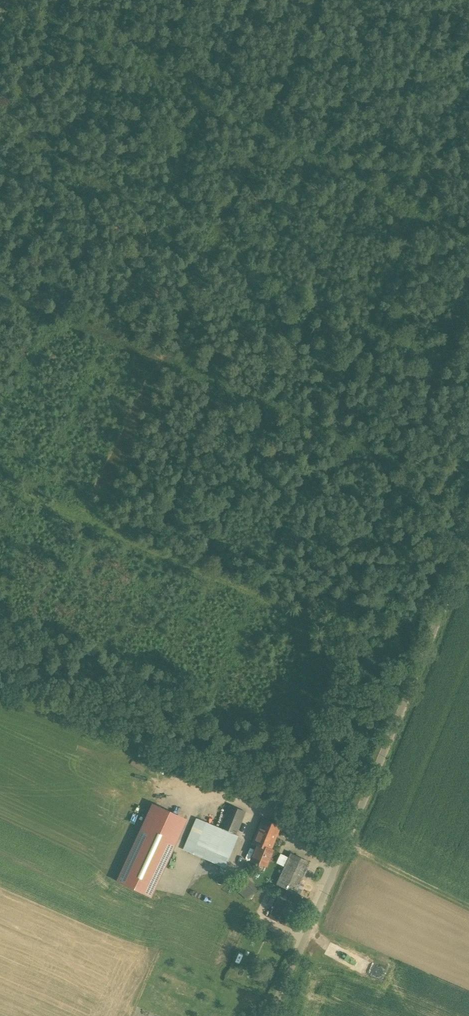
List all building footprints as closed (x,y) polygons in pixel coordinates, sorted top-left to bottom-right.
[(154,805),(138,837),(170,852),(186,820),(154,805)] [(230,806),(221,828),(235,834),(244,812),(230,806)] [(258,845),(270,850),(280,826),(263,819),(253,843),(258,845)] [(234,836),(197,820),(185,850),(222,865),(234,836)] [(150,897),(170,852),(138,837),(118,882),(150,897)] [(270,850),(258,845),(252,860),(265,866),(272,850),(270,850)] [(309,862),(291,853),(289,858),(281,854),(277,863),(285,867),(276,885),(283,888),(269,918),(284,925),(303,885),(299,883),(309,862)] [(257,888),(244,875),(233,887),(246,899),(257,888)] [(345,967),(371,973),(374,962),(348,956),(345,967)]
